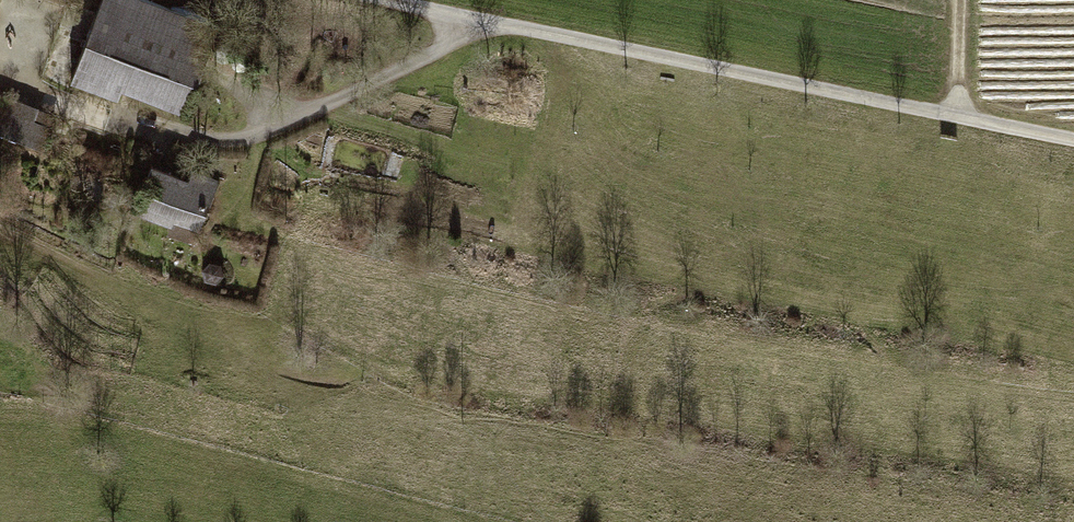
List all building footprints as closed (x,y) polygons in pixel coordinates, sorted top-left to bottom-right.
[(180,0),(100,0),(73,76),(119,92),(123,82),(190,106),(222,15),(180,0)] [(0,94),(0,134),(36,147),(49,111),(0,94)] [(190,175),(154,161),(136,208),(172,222),(167,234),(195,245),(222,174),(194,164),(190,175)] [(222,263),(210,259),(202,268),(205,280),(216,283),(225,274),(222,263)]
